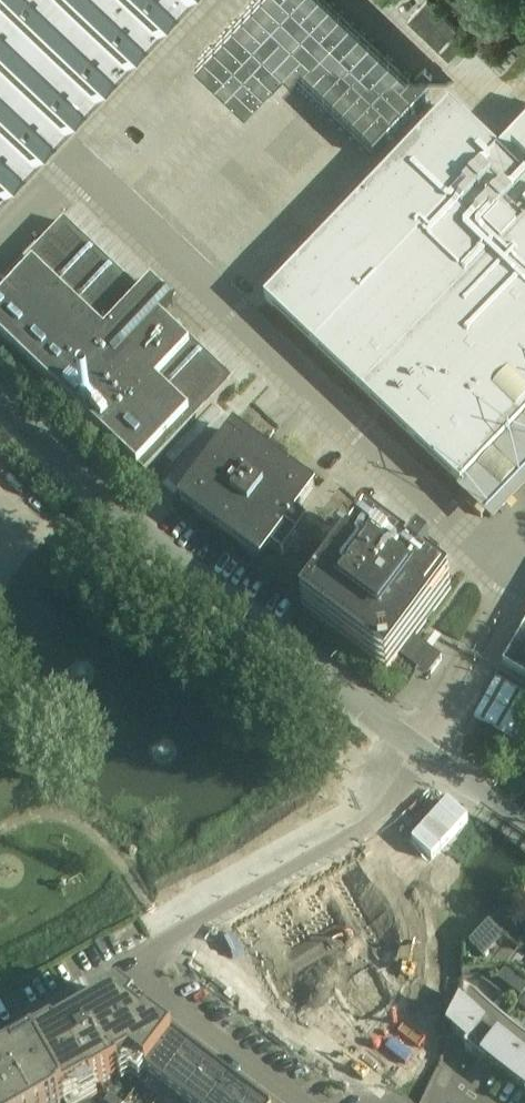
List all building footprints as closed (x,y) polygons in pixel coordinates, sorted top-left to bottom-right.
[(176,0),(0,0),(0,185),(176,0)] [(326,0),(258,0),(196,65),(245,112),(283,73),(372,158),(429,98),(326,0)] [(426,0),(408,20),(448,59),(467,40),(426,0)] [(166,86),(116,140),(261,274),(286,247),(303,263),(350,212),(356,206),(339,190),(357,171),(288,108),(243,157),(166,86)] [(460,490),(524,421),(524,128),(499,156),(449,109),(356,206),(350,212),(303,263),(264,303),(460,490)] [(145,477),(233,384),(163,317),(173,307),(151,286),(142,296),(64,222),(0,290),(0,339),(145,477)] [(266,559),(317,597),(327,585),(288,556),(307,530),(294,521),(314,494),(234,434),(180,507),(261,567),(266,559)] [(401,651),(410,638),(445,591),(365,532),(327,585),(317,597),(307,612),(386,671),(396,657),(401,651)] [(524,680),(524,627),(502,667),(524,680)] [(280,909),(242,931),(260,963),(266,960),(289,1002),(383,948),(336,865),(275,899),(280,909)] [(254,1102),(252,1101),(248,1098),(244,1095),(241,1093),(237,1090),(233,1087),(229,1084),(226,1081),(224,1080),(221,1077),(218,1075),(214,1072),(207,1067),(194,1057),(189,1053),(185,1050),(181,1047),(178,1045),(174,1042),(172,1041),(148,1022),(143,1025),(135,1020),(134,1011),(133,1011),(135,1008),(119,995),(102,1005),(104,1008),(55,1036),(53,1033),(33,1044),(35,1047),(29,1051),(28,1048),(10,1058),(12,1061),(0,1067),(0,1102),(254,1102)] [(474,1059),(501,1024),(470,1000),(452,1036),(468,1048),(465,1052),(474,1059)] [(524,1054),(524,1042),(501,1024),(474,1059),(484,1066),(486,1062),(507,1078),(524,1054)] [(507,1078),(524,1092),(524,1054),(507,1078)]
